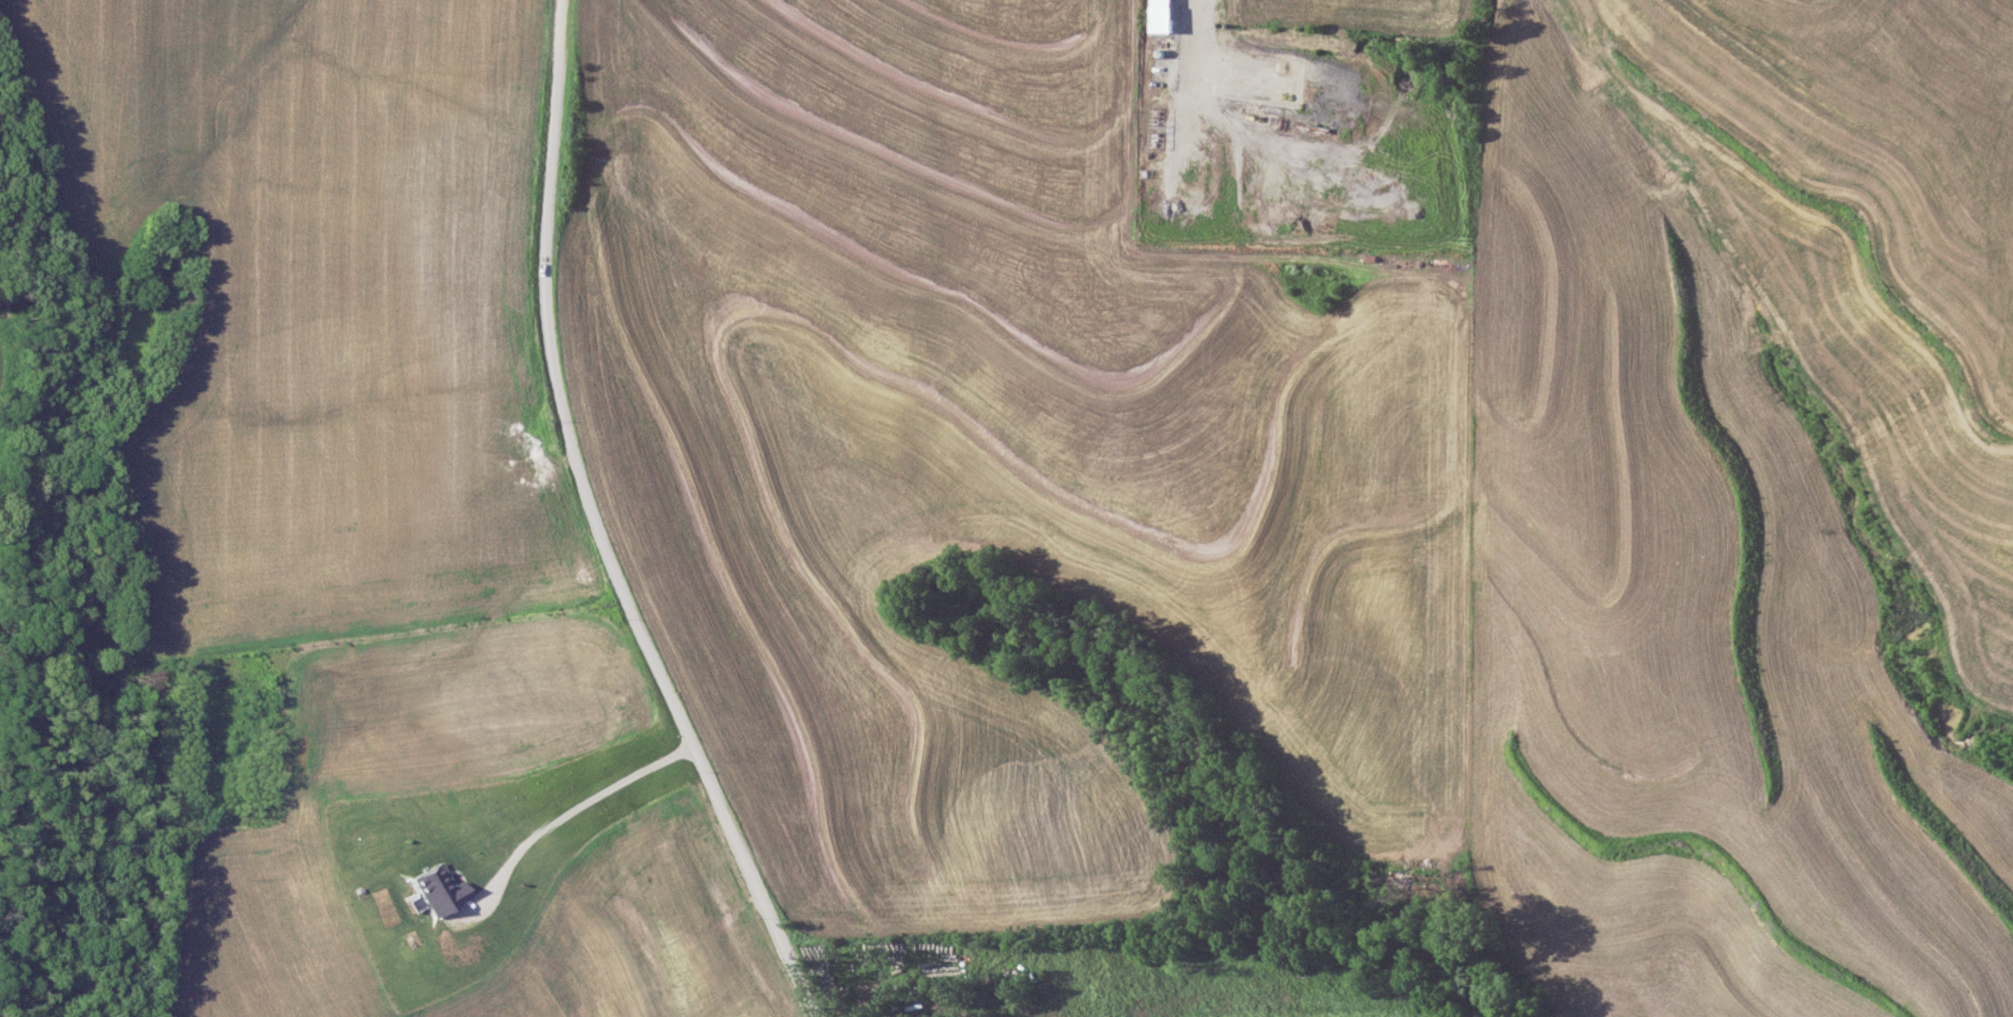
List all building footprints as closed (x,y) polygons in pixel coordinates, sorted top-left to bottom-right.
[(1151,33),(1175,33),(1175,0),(1151,0),(1151,33)] [(415,875),(433,917),(475,900),(467,880),(455,885),(445,862),(415,875)]
